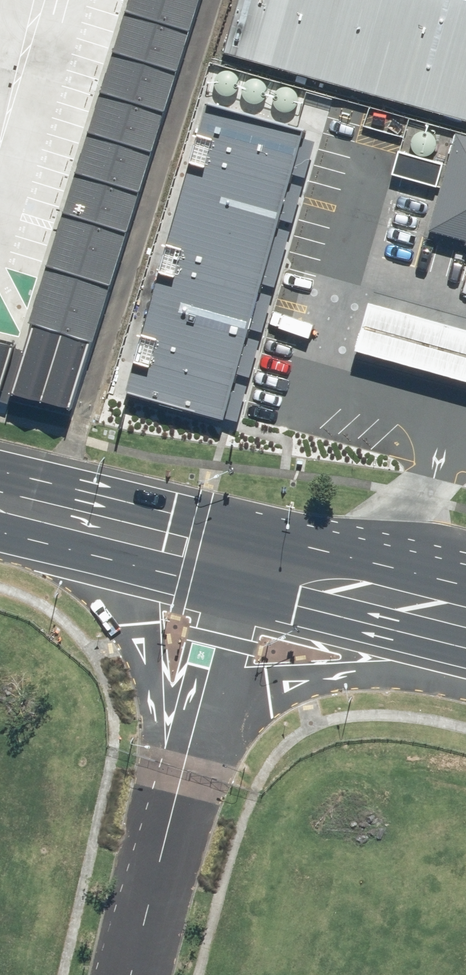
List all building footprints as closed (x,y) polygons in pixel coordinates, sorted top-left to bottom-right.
[(18,350),(0,345),(0,392),(72,410),(195,0),(128,0),(18,350)] [(213,21),(465,94),(465,0),(219,0),(213,21)] [(209,95),(131,379),(220,404),(299,119),(209,95)] [(427,217),(465,229),(465,123),(458,120),(427,217)] [(362,333),(465,366),(465,320),(376,291),(362,333)]
